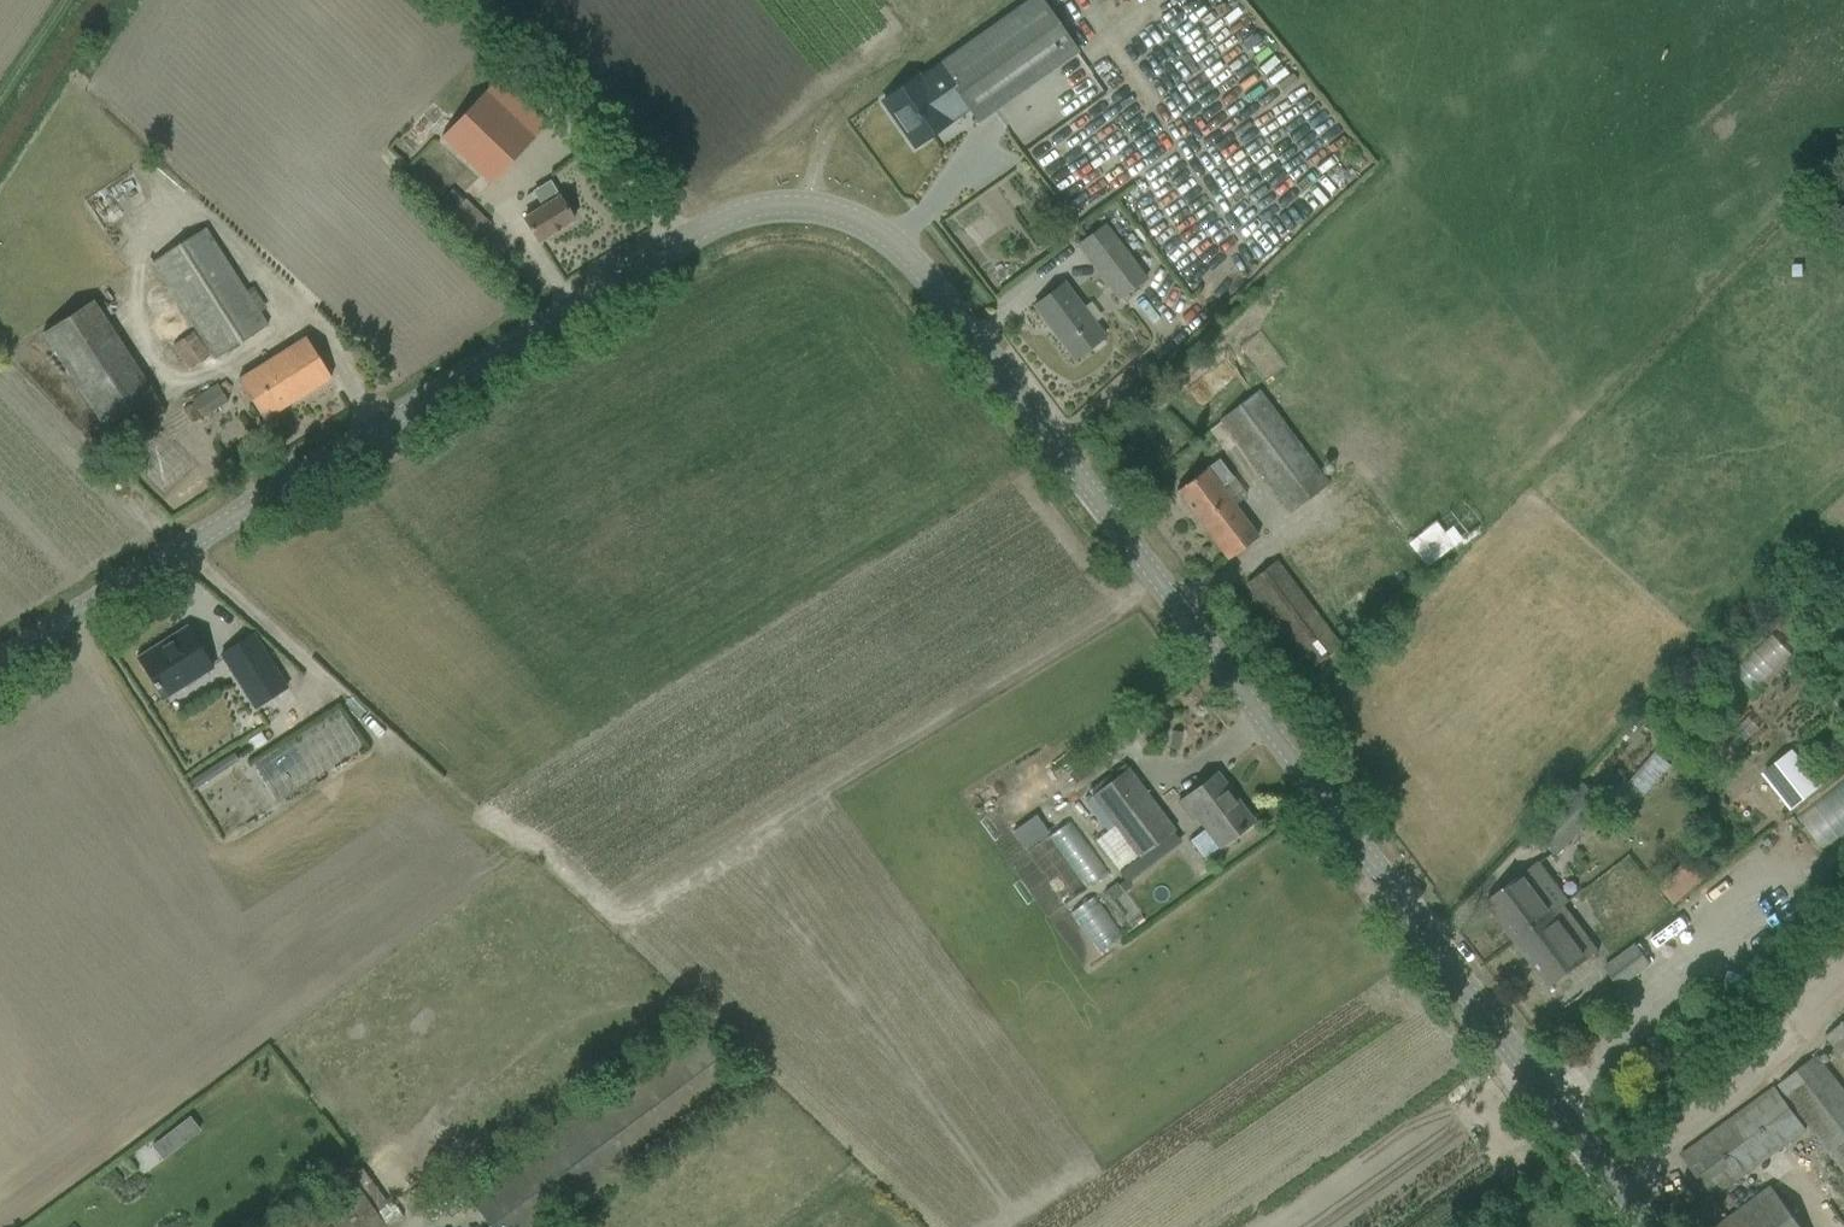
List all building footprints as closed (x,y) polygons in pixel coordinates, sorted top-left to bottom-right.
[(880,106),(893,124),(895,122),(914,149),(950,125),(948,121),(968,107),(978,121),(1077,52),(1040,0),(1031,0),(880,106)] [(547,125),(499,77),(440,138),(488,183),(547,125)] [(573,220),(561,199),(550,182),(535,191),(543,205),(523,217),(538,242),(573,220)] [(489,225),(464,200),(444,219),(468,244),(489,225)] [(1117,298),(1146,277),(1105,224),(1076,245),(1117,298)] [(267,325),(259,313),(265,309),(251,286),(245,290),(205,228),(152,263),(214,360),(267,325)] [(1093,323),(1083,309),(1064,284),(1034,306),(1075,360),(1104,338),(1093,323)] [(43,334),(102,425),(115,445),(165,413),(93,301),(43,334)] [(209,356),(193,331),(171,345),(188,370),(209,356)] [(1258,332),(1239,347),(1265,380),(1284,364),(1258,332)] [(237,379),(250,400),(263,420),(331,377),(318,357),(306,338),(289,349),(288,346),(282,350),(283,350),(237,379)] [(192,403),(183,408),(193,423),(228,401),(216,382),(189,399),(192,403)] [(1288,513),(1329,483),(1259,389),(1208,430),(1225,452),(1235,444),(1288,513)] [(1228,559),(1247,545),(1258,536),(1234,504),(1245,495),(1218,459),(1195,476),(1176,491),(1228,559)] [(1421,551),(1477,507),(1456,480),(1400,525),(1421,551)] [(1382,576),(1348,526),(1309,553),(1302,544),(1293,551),(1338,609),(1382,576)] [(1832,562),(1843,576),(1843,554),(1843,553),(1832,562)] [(1310,669),(1329,654),(1340,646),(1275,561),(1265,569),(1245,583),(1310,669)] [(1767,619),(1726,655),(1744,675),(1785,638),(1767,619)] [(141,661),(154,682),(154,683),(154,684),(157,688),(164,699),(212,668),(199,647),(186,627),(168,639),(170,643),(141,661)] [(221,655),(234,675),(254,708),(287,687),(266,655),(253,634),(221,655)] [(1740,695),(1719,717),(1733,730),(1753,708),(1740,695)] [(289,800),(375,751),(351,709),(265,757),(289,800)] [(195,789),(238,760),(234,753),(190,781),(195,789)] [(1654,753),(1629,782),(1644,796),(1670,766),(1654,753)] [(1096,840),(1119,872),(1174,830),(1127,769),(1092,796),(1114,826),(1096,840)] [(1218,848),(1234,836),(1253,821),(1217,773),(1198,788),(1177,803),(1190,819),(1195,816),(1218,848)] [(1582,783),(1534,832),(1557,855),(1604,807),(1582,783)] [(1035,814),(1012,831),(1017,839),(1041,822),(1035,814)] [(978,845),(994,859),(1007,846),(990,831),(978,845)] [(1708,873),(1691,856),(1658,887),(1675,904),(1708,873)] [(1833,875),(1843,881),(1843,861),(1833,875)] [(1487,901),(1517,941),(1557,910),(1564,905),(1569,901),(1552,879),(1538,862),(1522,875),(1487,901)] [(1085,878),(1060,896),(1090,938),(1115,919),(1085,878)] [(1557,910),(1517,941),(1551,987),(1570,972),(1582,964),(1592,956),(1557,910)] [(1619,988),(1651,964),(1636,944),(1604,968),(1619,988)] [(1824,1037),(1843,1063),(1843,1021),(1824,1037)] [(698,1022),(465,1193),(490,1226),(554,1226),(746,1086),(698,1022)] [(1817,1054),(1778,1086),(1814,1133),(1843,1174),(1843,1089),(1817,1054)] [(1700,1142),(1681,1156),(1712,1199),(1731,1185),(1805,1131),(1774,1088),(1700,1142)] [(188,1116),(175,1127),(185,1140),(199,1129),(188,1116)] [(373,1214),(388,1204),(362,1167),(347,1178),(281,1226),(383,1226),(373,1214)] [(1772,1186),(1716,1226),(1802,1226),(1772,1186)]
